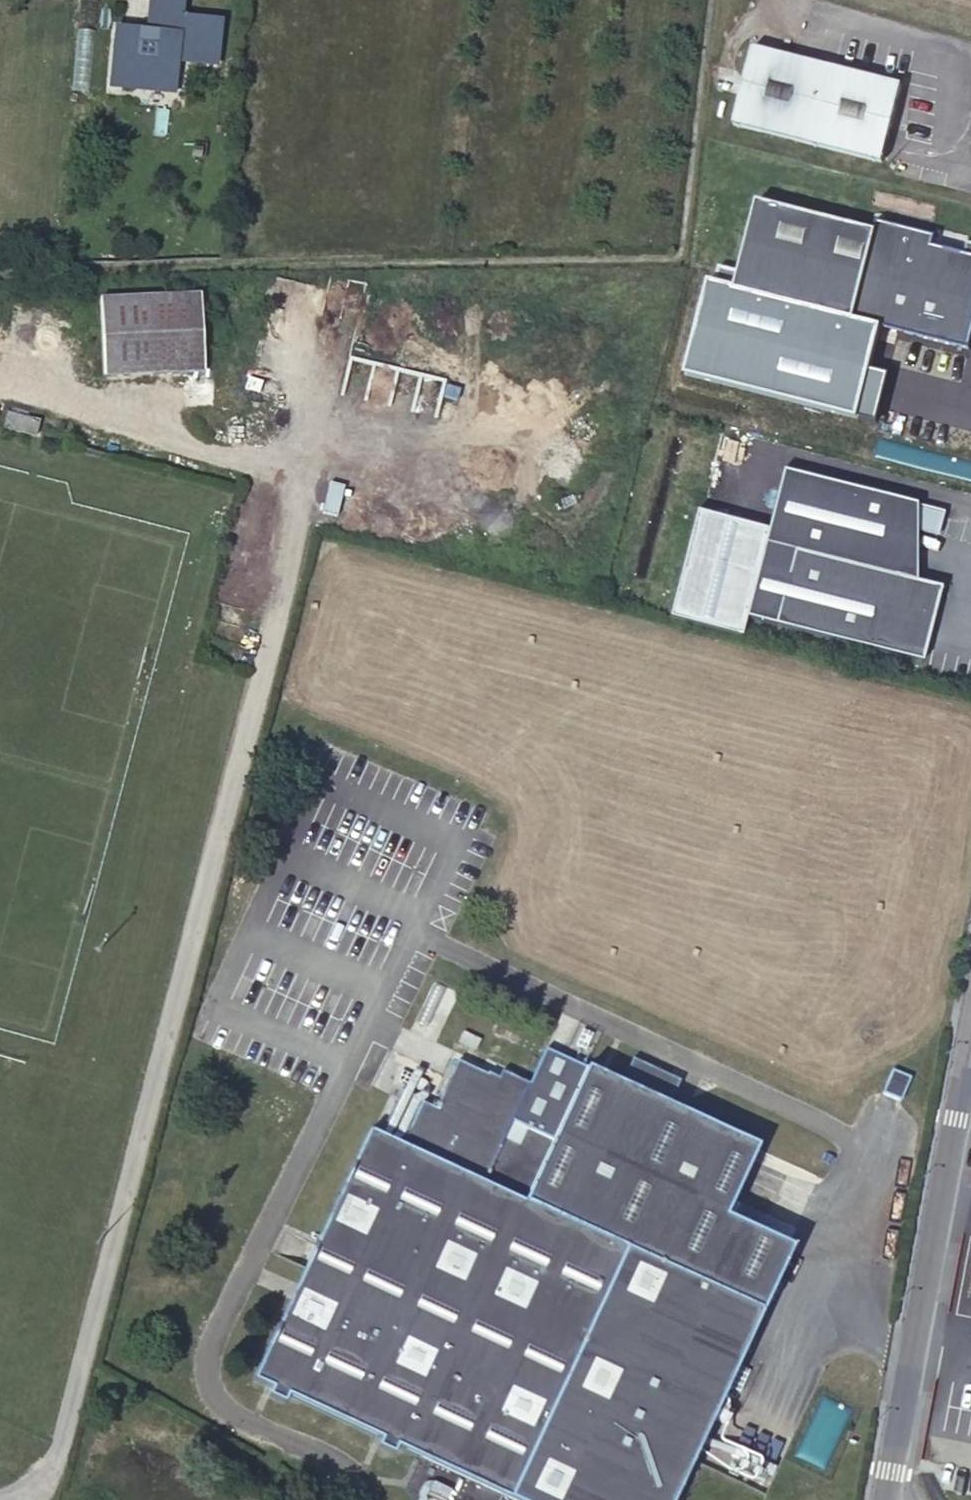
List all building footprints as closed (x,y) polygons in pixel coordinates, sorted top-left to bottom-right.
[(149,31),(115,30),(112,84),(176,91),(179,58),(218,62),(222,22),(183,16),(184,0),(152,0),(149,31)] [(751,60),(734,138),(884,171),(901,93),(751,60)] [(941,245),(882,232),(880,241),(761,216),(742,306),(970,355),(970,262),(939,255),(941,245)] [(202,296),(101,300),(102,375),(205,373),(202,296)] [(912,506),(779,472),(764,532),(692,514),(670,600),(919,664),(938,590),(893,579),(912,506)] [(785,1244),(718,1214),(750,1143),(660,1103),(672,1077),(624,1055),(613,1081),(578,1065),(546,1137),(522,1130),(515,1146),(502,1140),(526,1086),(497,1073),(494,1080),(484,1075),(483,1077),(453,1064),(432,1111),(420,1106),(420,1103),(397,1093),(377,1139),(366,1134),(254,1386),(273,1394),(269,1402),(286,1409),(289,1401),(396,1458),(399,1451),(422,1461),(407,1494),(418,1499),(670,1499),(785,1244)] [(911,1077),(894,1070),(884,1093),(901,1100),(911,1077)]
